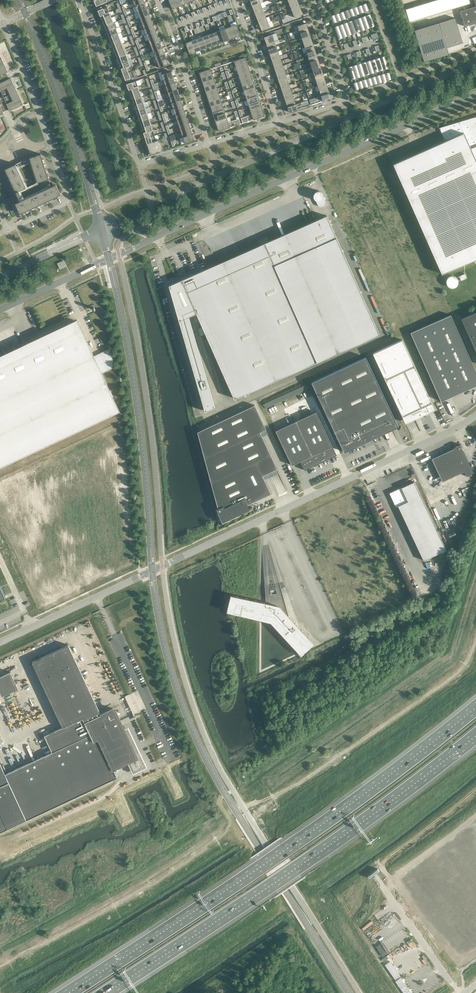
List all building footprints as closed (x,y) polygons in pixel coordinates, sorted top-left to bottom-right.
[(175,0),(168,0),(172,9),(178,7),(175,0)] [(436,0),(428,2),(432,15),(440,13),(436,0)] [(436,0),(440,13),(448,11),(444,0),(436,0)] [(448,11),(455,8),(453,0),(444,0),(448,11)] [(455,8),(463,6),(461,0),(453,0),(455,8)] [(428,2),(421,5),(425,17),(432,15),(428,2)] [(147,8),(145,3),(135,6),(138,12),(147,8)] [(362,5),(370,27),(374,26),(374,25),(370,14),(370,15),(367,16),(365,11),(368,10),(369,10),(367,4),(366,4),(366,3),(366,4),(362,5)] [(357,7),(360,13),(363,12),(364,17),(361,18),(365,29),(366,29),(369,27),(370,28),(370,27),(362,5),(361,5),(362,5),(358,7),(358,6),(357,6),(357,7)] [(421,5),(413,7),(417,20),(425,17),(421,5)] [(102,8),(101,6),(97,8),(98,10),(100,16),(109,12),(107,6),(102,8)] [(475,6),(460,11),(465,27),(475,23),(475,6)] [(353,9),(361,30),(361,31),(361,30),(365,29),(361,18),(358,19),(357,15),(356,14),(360,13),(357,7),(353,8),(353,9)] [(413,7),(405,9),(409,22),(417,20),(413,7)] [(149,14),(147,8),(138,12),(140,18),(149,14)] [(348,10),(351,16),(354,15),(355,20),(352,21),(356,32),(357,32),(356,32),(360,30),(360,31),(361,31),(361,30),(353,9),(353,8),(352,8),(353,9),(349,10),(348,10)] [(303,14),(301,9),(293,12),(295,17),(303,14)] [(344,12),(352,33),(352,34),(352,33),(356,32),(352,21),(349,22),(347,18),(351,16),(348,10),(344,12),(344,11),(344,12)] [(339,13),(342,20),(345,19),(346,23),(343,24),(347,35),(347,36),(348,35),(347,35),(351,34),(352,34),(352,33),(344,12),(344,11),(343,11),(344,12),(340,13),(339,13)] [(111,17),(109,12),(100,16),(102,21),(111,17)] [(335,15),(343,37),(347,35),(347,36),(347,35),(343,24),(340,25),(338,21),(342,20),(339,13),(339,14),(335,15),(335,14),(335,15)] [(151,19),(149,14),(140,18),(142,23),(151,19)] [(342,37),(343,37),(335,15),(334,15),(331,17),(330,16),(330,17),(332,23),(333,23),(336,22),(337,26),(334,27),(338,39),(338,38),(338,39),(339,39),(338,38),(342,37),(343,37),(342,37)] [(114,23),(111,17),(102,21),(105,26),(114,23)] [(414,30),(422,56),(424,62),(449,54),(447,47),(462,43),(455,18),(414,30)] [(154,25),(151,19),(142,23),(144,29),(154,25)] [(270,27),(268,22),(260,25),(261,30),(270,27)] [(116,28),(114,23),(105,26),(107,32),(116,28)] [(298,26),(300,33),(308,30),(306,23),(298,26)] [(241,35),(237,24),(231,27),(235,38),(241,35)] [(156,31),(154,25),(144,29),(143,29),(145,35),(146,34),(156,31)] [(235,38),(231,27),(225,29),(229,40),(235,38)] [(118,33),(116,28),(107,32),(109,37),(118,33)] [(229,40),(225,29),(220,31),(224,42),(229,40)] [(158,36),(156,31),(146,34),(149,40),(158,36)] [(224,42),(220,31),(214,33),(218,44),(224,42)] [(120,39),(118,33),(109,37),(111,42),(120,39)] [(218,44),(214,33),(208,35),(212,46),(218,44)] [(264,37),(266,44),(275,41),(272,34),(264,37)] [(212,46),(208,35),(203,37),(207,48),(212,46)] [(160,42),(158,36),(149,40),(151,46),(160,42)] [(207,48),(203,37),(197,39),(201,50),(207,48)] [(122,44),(120,39),(111,42),(113,48),(122,44)] [(201,50),(197,39),(191,41),(195,52),(201,50)] [(195,52),(191,41),(185,43),(189,54),(195,52)] [(162,47),(160,42),(151,46),(153,51),(162,47)] [(123,44),(122,44),(113,48),(115,53),(125,49),(123,44)] [(165,53),(162,47),(153,51),(155,57),(165,53)] [(127,54),(125,49),(115,53),(117,58),(126,55),(127,54)] [(167,59),(165,53),(155,57),(157,62),(167,59)] [(9,109),(10,111),(23,104),(11,78),(9,79),(6,73),(8,72),(0,55),(0,90),(3,97),(0,99),(0,115),(4,114),(3,112),(9,109)] [(128,60),(126,55),(117,58),(119,64),(128,60)] [(380,58),(387,80),(391,79),(392,78),(390,72),(389,72),(386,73),(385,69),(388,68),(385,56),(384,56),(384,57),(380,58),(380,57),(380,58)] [(234,61),(236,66),(247,62),(245,57),(234,61)] [(375,59),(379,70),(382,69),(383,74),(380,75),(382,81),(382,82),(383,82),(383,81),(386,80),(387,80),(380,58),(380,57),(379,58),(380,58),(376,59),(375,59)] [(169,64),(167,59),(157,62),(160,68),(169,64)] [(371,61),(378,83),(382,81),(382,82),(382,81),(380,75),(377,76),(376,71),(379,70),(375,59),(371,61),(371,60),(371,61)] [(130,65),(128,60),(119,64),(121,69),(130,65)] [(366,62),(370,73),(373,72),(374,77),(371,78),(373,84),(373,85),(373,84),(377,83),(378,83),(377,83),(378,83),(371,61),(371,60),(370,60),(370,61),(367,62),(366,62)] [(249,67),(247,62),(236,66),(237,71),(249,67)] [(362,64),(368,86),(368,85),(369,86),(369,85),(373,84),(373,85),(373,84),(371,78),(368,79),(366,74),(370,73),(366,62),(362,63),(362,64)] [(357,65),(360,76),(364,75),(365,80),(362,81),(364,87),(368,86),(362,64),(361,63),(361,64),(357,65),(357,64),(357,65)] [(132,71),(130,65),(121,69),(123,74),(132,71)] [(285,65),(283,65),(274,68),(276,73),(287,70),(285,65)] [(353,66),(352,66),(359,88),(359,89),(360,89),(360,88),(363,87),(364,88),(364,87),(362,81),(359,82),(357,77),(360,76),(357,65),(353,66),(352,66),(353,66)] [(359,88),(352,66),(348,68),(348,67),(348,68),(351,79),(352,79),(355,78),(356,82),(353,83),(352,83),(354,90),(355,90),(359,88),(359,89),(359,88)] [(250,72),(249,67),(237,71),(239,76),(250,72)] [(199,73),(201,78),(212,74),(211,69),(199,73)] [(288,74),(287,70),(276,73),(278,78),(286,75),(288,74)] [(134,77),(132,71),(123,74),(126,82),(130,80),(130,78),(134,77)] [(162,74),(164,80),(173,77),(171,71),(162,74)] [(252,77),(250,72),(239,76),(240,81),(252,77)] [(214,79),(212,74),(201,78),(202,82),(214,79)] [(175,83),(173,77),(164,80),(166,86),(175,83)] [(253,82),(252,77),(240,81),(242,86),(253,82)] [(215,84),(214,79),(202,82),(204,87),(215,84)] [(138,86),(136,81),(126,84),(129,90),(129,89),(138,86)] [(255,87),(253,82),(242,86),(244,90),(255,87)] [(177,88),(175,83),(166,86),(168,92),(177,88)] [(217,88),(215,84),(204,87),(206,92),(217,88)] [(140,92),(138,86),(129,89),(129,90),(131,95),(140,92)] [(257,91),(255,87),(244,90),(245,95),(257,91)] [(179,94),(177,88),(168,92),(170,97),(179,94)] [(219,93),(217,88),(206,92),(207,97),(219,93)] [(258,96),(257,91),(245,95),(247,100),(258,96)] [(142,97),(140,92),(131,95),(133,100),(142,97)] [(220,98),(219,93),(207,97),(209,102),(220,98)] [(331,98),(329,93),(321,96),(321,95),(309,99),(311,105),(331,98)] [(181,100),(179,94),(170,97),(171,103),(181,100)] [(260,101),(258,96),(247,100),(248,105),(260,101)] [(144,102),(142,97),(133,100),(134,106),(144,102)] [(222,103),(220,98),(209,102),(210,107),(222,103)] [(183,106),(181,100),(171,103),(173,109),(183,106)] [(309,105),(307,100),(296,104),(287,107),(289,112),(309,105)] [(261,106),(260,101),(248,105),(250,110),(261,106)] [(145,108),(144,102),(134,106),(136,111),(145,108)] [(224,108),(222,103),(210,107),(212,112),(224,108)] [(185,111),(183,106),(173,109),(175,114),(185,111)] [(263,111),(261,106),(250,110),(252,114),(252,115),(263,111)] [(147,113),(145,108),(136,111),(138,116),(147,113)] [(225,113),(224,108),(212,112),(214,116),(225,113)] [(187,117),(185,111),(175,114),(177,120),(187,117)] [(265,116),(263,111),(252,115),(252,114),(241,118),(243,123),(248,121),(247,118),(252,116),(253,119),(253,120),(265,116)] [(149,119),(147,113),(138,116),(140,122),(149,119)] [(227,117),(225,113),(214,116),(215,121),(227,117)] [(438,128),(439,128),(445,141),(393,164),(442,274),(475,258),(475,116),(438,128)] [(189,123),(187,117),(177,120),(179,126),(189,123)] [(228,122),(227,117),(215,121),(217,126),(228,122)] [(151,124),(149,119),(140,122),(142,127),(151,124)] [(241,124),(239,119),(228,122),(217,126),(219,131),(230,127),(229,124),(234,122),(235,125),(235,126),(241,124)] [(190,128),(189,123),(179,126),(181,132),(190,128)] [(153,130),(151,124),(142,127),(144,133),(153,130)] [(192,134),(190,128),(181,132),(183,137),(192,134)] [(154,135),(153,130),(144,133),(145,138),(154,135)] [(194,140),(192,134),(183,137),(185,143),(194,140)] [(156,140),(154,135),(145,138),(147,144),(160,140),(160,139),(156,140)] [(163,150),(160,140),(147,144),(150,154),(163,150)] [(30,157),(5,169),(20,201),(15,203),(20,213),(61,194),(56,184),(51,186),(41,154),(30,157)] [(318,205),(319,206),(320,206),(320,207),(321,207),(322,207),(323,207),(323,206),(324,206),(325,205),(325,204),(326,203),(326,202),(325,202),(325,201),(323,196),(323,195),(323,194),(323,193),(322,193),(322,192),(321,192),(321,191),(320,191),(319,191),(318,191),(317,191),(316,191),(315,192),(314,193),(314,194),(313,195),(313,196),(313,197),(314,197),(314,198),(315,199),(316,200),(318,204),(318,205)] [(327,215),(254,247),(307,366),(379,334),(327,215)] [(307,366),(254,247),(181,280),(169,285),(179,322),(205,411),(214,407),(189,317),(188,317),(196,313),(234,398),(307,366)] [(66,266),(64,260),(57,263),(60,269),(66,266)] [(461,318),(475,324),(475,311),(461,318)] [(451,314),(410,332),(441,401),(475,385),(475,372),(451,314)] [(461,318),(475,352),(475,324),(461,318)] [(0,361),(0,467),(117,413),(110,399),(113,397),(102,373),(115,367),(111,348),(94,356),(77,320),(71,322),(70,321),(66,323),(67,324),(22,346),(24,350),(0,361)] [(434,409),(402,339),(373,353),(402,416),(416,409),(418,413),(419,415),(422,414),(423,414),(434,409)] [(398,426),(365,357),(311,382),(344,452),(359,445),(362,443),(362,444),(363,444),(362,443),(379,435),(374,426),(392,418),(396,427),(398,426)] [(255,405),(200,430),(197,432),(218,510),(217,511),(222,522),(244,512),(243,511),(248,509),(247,505),(271,493),(262,475),(277,468),(260,432),(266,429),(255,405)] [(336,455),(316,412),(275,431),(292,465),(300,461),(304,470),(336,455)] [(474,473),(460,444),(453,447),(453,448),(432,459),(442,481),(464,471),(466,476),(474,473)] [(401,487),(389,493),(396,507),(398,506),(424,560),(447,550),(414,481),(401,487)] [(260,601),(230,594),(226,611),(259,619),(270,622),(301,655),(314,643),(280,606),(260,601)] [(32,662),(62,727),(99,710),(68,645),(32,662)] [(0,677),(0,693),(2,696),(18,688),(10,672),(0,677)] [(99,710),(62,727),(44,735),(52,752),(73,798),(117,777),(112,766),(127,760),(133,773),(147,767),(128,727),(123,729),(113,708),(101,714),(99,710)] [(73,798),(52,752),(5,774),(26,820),(73,798)] [(26,820),(5,774),(0,763),(0,832),(26,820)]
